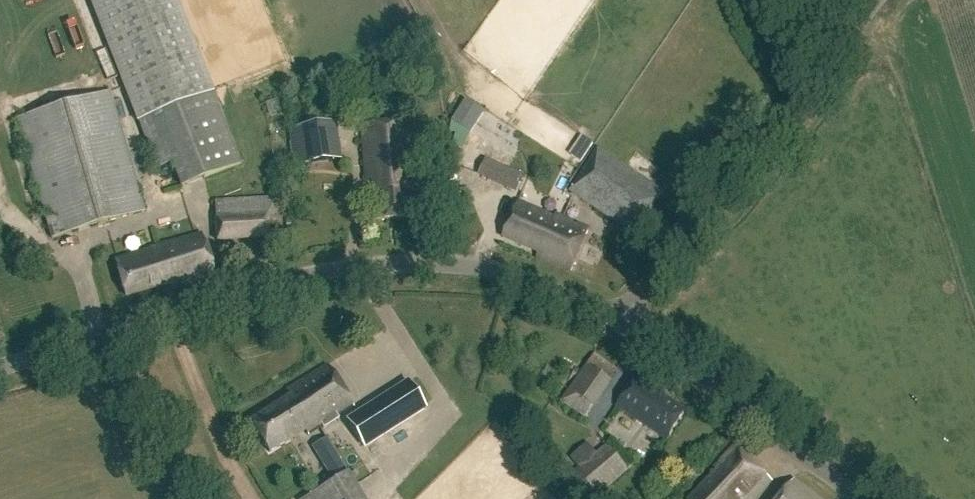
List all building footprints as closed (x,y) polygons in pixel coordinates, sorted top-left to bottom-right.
[(177,0),(90,0),(136,121),(138,120),(156,167),(170,162),(180,186),(239,163),(177,0)] [(144,210),(109,91),(16,118),(17,121),(12,122),(15,131),(19,130),(51,238),(144,210)] [(413,188),(407,119),(361,123),(366,180),(372,179),(376,218),(408,215),(406,188),(413,188)] [(341,159),(334,121),(287,129),(294,167),(341,159)] [(665,195),(598,149),(569,191),(636,237),(665,195)] [(639,152),(633,163),(656,176),(662,165),(639,152)] [(491,159),(483,174),(516,192),(524,176),(491,159)] [(278,226),(277,197),(213,201),(215,241),(267,238),(266,227),(278,226)] [(538,253),(554,218),(519,202),(503,236),(538,253)] [(554,218),(538,253),(536,257),(568,272),(587,230),(555,215),(554,218)] [(214,276),(201,233),(155,246),(156,248),(115,259),(125,294),(166,282),(168,289),(214,276)] [(351,406),(326,365),(287,389),(291,395),(249,420),(267,450),(302,429),(305,434),(351,406)] [(562,400),(585,418),(611,383),(588,366),(562,400)] [(659,385),(639,373),(618,407),(668,438),(686,410),(655,391),(659,385)] [(385,394),(345,420),(364,448),(424,410),(405,381),(385,394)] [(331,470),(348,458),(332,435),(315,446),(331,470)] [(732,444),(712,466),(715,468),(686,498),(687,498),(751,498),(770,479),(732,444)] [(606,445),(566,480),(583,498),(593,498),(627,469),(606,445)] [(347,472),(302,498),(363,498),(347,472)] [(791,478),(774,498),(817,498),(791,478)]
